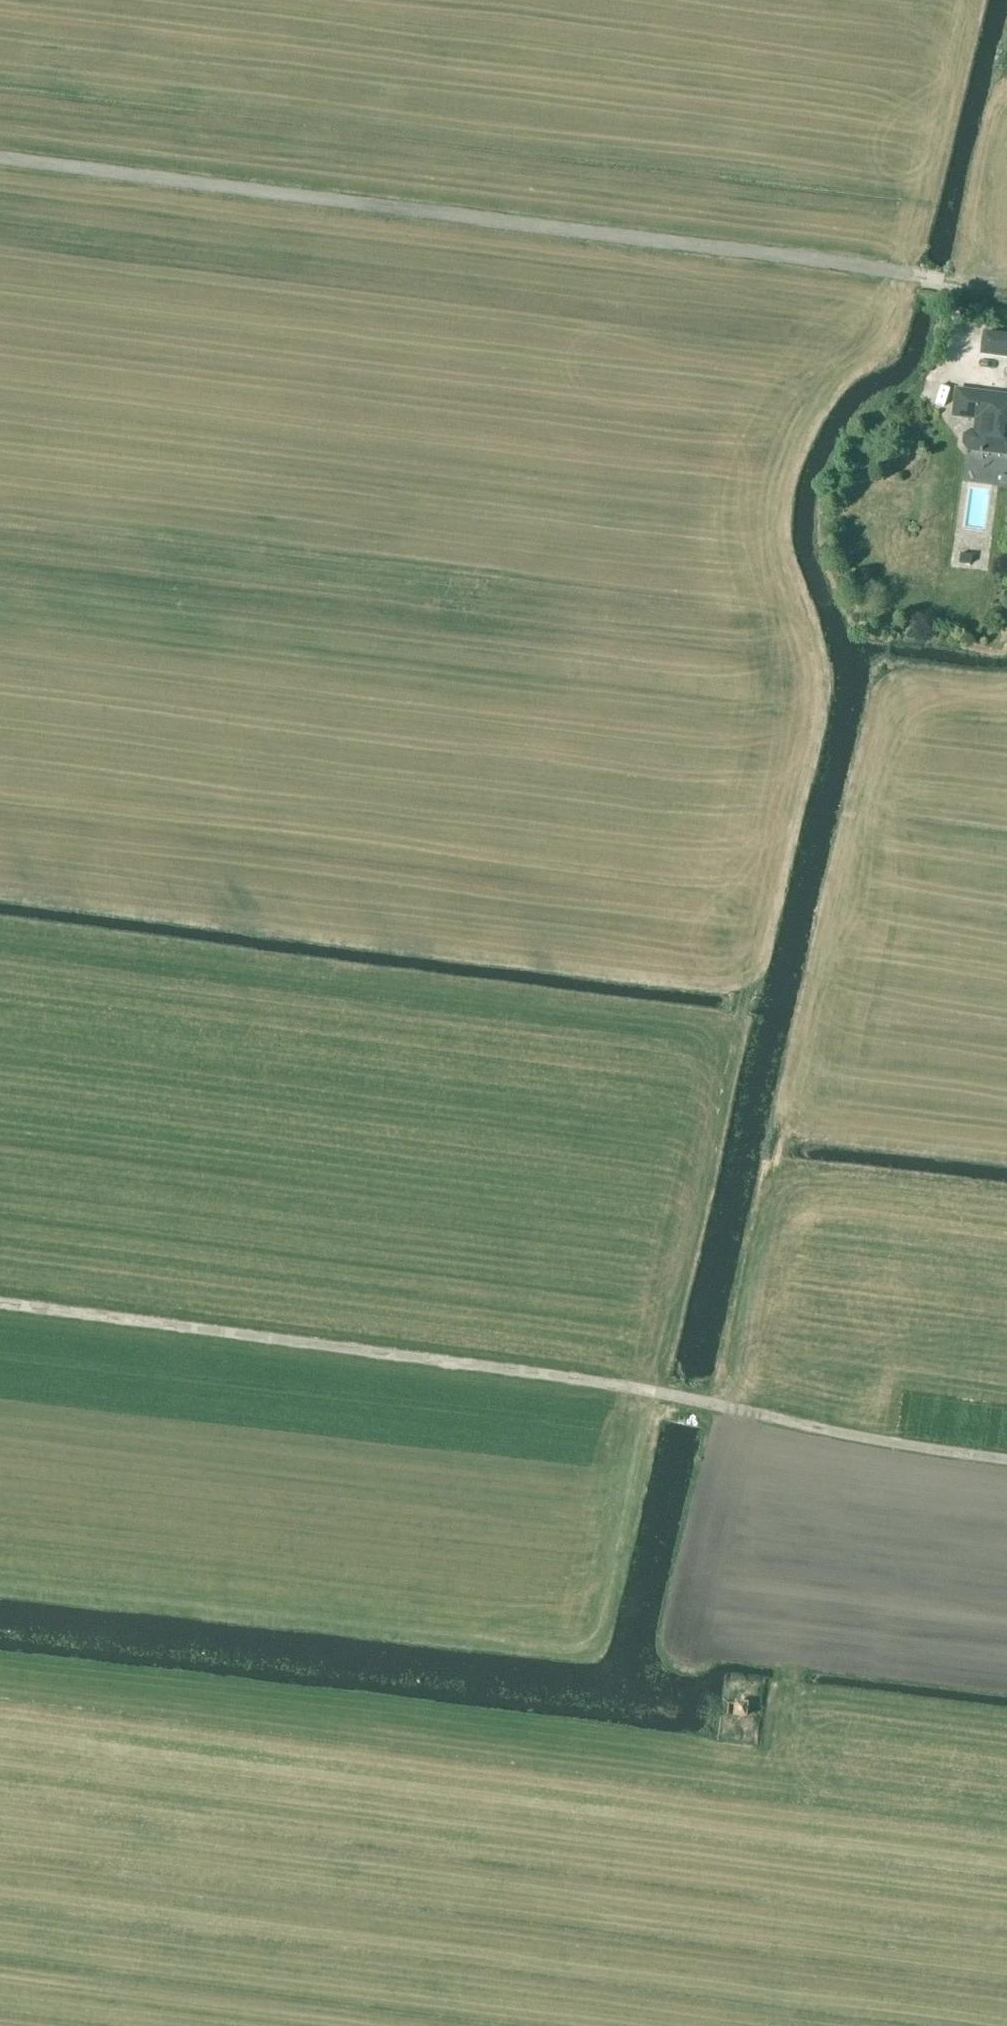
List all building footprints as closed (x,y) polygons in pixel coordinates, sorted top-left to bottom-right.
[(981,333),(978,356),(1006,360),(1006,336),(981,333)] [(975,434),(971,433),(965,437),(964,445),(969,451),(1006,455),(1006,398),(957,392),(954,417),(977,419),(975,434)] [(979,496),(963,495),(962,524),(977,525),(979,496)] [(972,553),(961,553),(961,563),(971,563),(972,553)] [(734,1715),(744,1717),(746,1704),(735,1703),(734,1715)]
